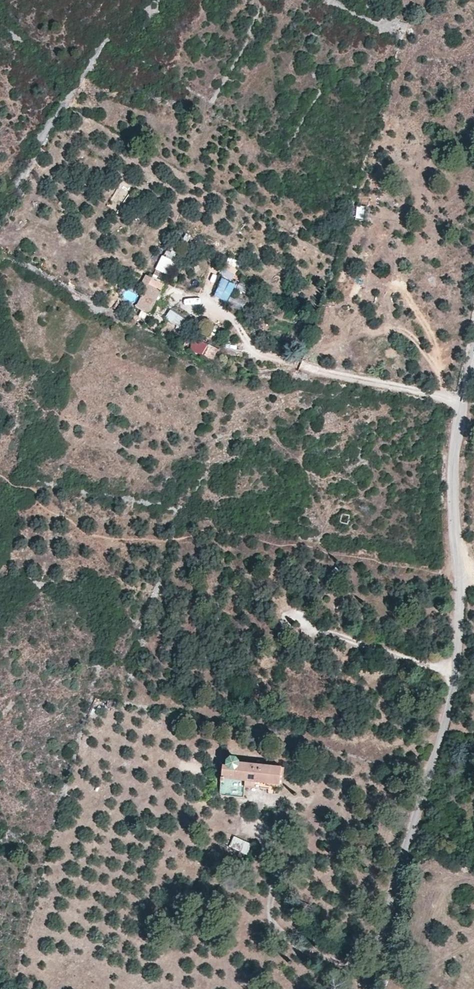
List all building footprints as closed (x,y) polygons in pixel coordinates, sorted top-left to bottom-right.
[(154,267),(165,273),(173,260),(162,254),(154,267)] [(220,274),(230,279),(238,262),(228,257),(220,274)] [(341,270),(333,288),(342,292),(350,274),(341,270)] [(164,284),(152,278),(148,275),(144,283),(148,285),(136,307),(149,314),(164,284)] [(349,297),(358,299),(364,277),(355,275),(349,297)] [(214,294),(228,298),(233,282),(220,277),(214,294)] [(124,298),(134,300),(135,293),(125,291),(124,298)] [(191,324),(171,310),(166,317),(186,331),(191,324)] [(207,356),(211,345),(195,339),(191,350),(207,356)] [(351,515),(342,513),(340,523),(349,525),(351,515)] [(245,788),(255,789),(256,783),(280,785),(282,767),(240,763),(240,760),(239,759),(236,756),(230,756),(229,757),(227,759),(226,762),(226,765),(223,765),(220,794),(243,797),(245,788)] [(227,813),(213,809),(211,819),(224,823),(227,813)] [(226,834),(222,845),(247,853),(251,841),(226,834)]
